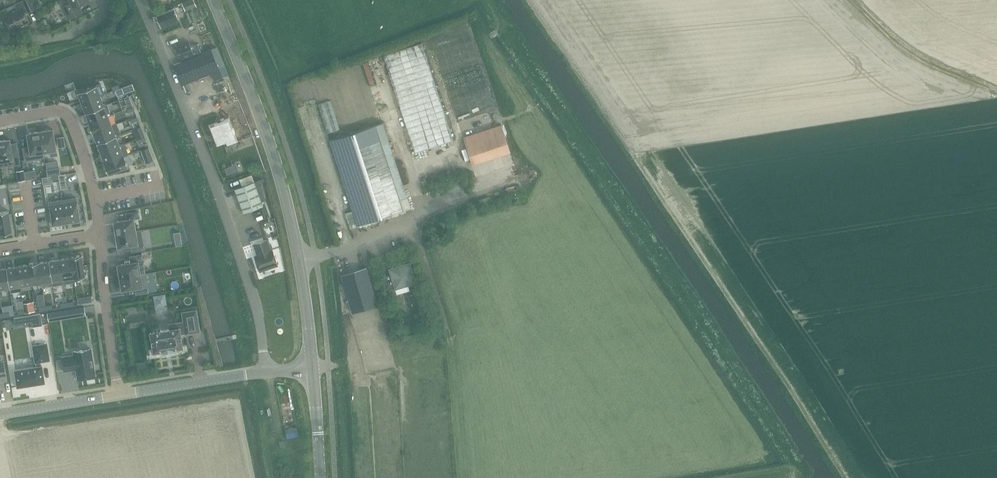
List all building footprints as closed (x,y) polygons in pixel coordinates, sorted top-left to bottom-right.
[(28,13),(34,10),(29,0),(24,0),(22,1),(28,13)] [(70,3),(63,6),(69,19),(82,13),(79,7),(89,2),(88,0),(68,0),(70,3)] [(182,2),(185,11),(196,6),(194,0),(188,0),(182,2)] [(16,11),(4,17),(7,23),(10,31),(26,23),(29,22),(23,8),(25,7),(22,1),(13,5),(16,11)] [(38,2),(32,4),(35,10),(41,8),(38,2)] [(159,14),(155,15),(160,28),(178,20),(173,8),(167,11),(166,9),(158,12),(159,14)] [(197,18),(202,35),(213,32),(208,15),(197,18)] [(189,41),(175,47),(180,60),(194,54),(189,41)] [(390,52),(383,55),(388,70),(415,153),(453,140),(421,42),(390,52)] [(217,47),(173,65),(182,84),(211,72),(214,80),(222,76),(219,68),(224,65),(217,47)] [(96,85),(77,92),(81,102),(100,95),(96,85)] [(123,87),(114,90),(116,96),(125,93),(124,91),(123,87)] [(100,95),(81,102),(85,112),(104,105),(100,95)] [(129,96),(124,98),(128,108),(133,106),(129,96)] [(317,105),(327,134),(339,129),(330,101),(317,105)] [(104,105),(85,112),(89,122),(108,115),(108,116),(110,115),(106,104),(104,105)] [(89,122),(88,123),(92,134),(93,133),(111,125),(108,116),(108,115),(89,122)] [(209,126),(216,145),(226,141),(227,144),(236,141),(228,119),(209,126)] [(509,120),(469,131),(477,160),(517,149),(509,120)] [(111,125),(93,133),(97,143),(115,135),(116,136),(120,134),(116,123),(111,125)] [(375,125),(329,140),(357,226),(403,211),(410,209),(402,184),(395,161),(382,123),(375,125)] [(140,126),(133,129),(137,139),(144,136),(140,126)] [(52,129),(40,131),(43,152),(50,151),(51,156),(57,155),(56,150),(52,129)] [(29,147),(23,148),(25,160),(44,157),(43,152),(40,131),(30,133),(27,133),(29,147)] [(115,135),(97,143),(100,153),(119,146),(119,145),(116,136),(115,135)] [(0,141),(0,163),(1,166),(13,164),(13,165),(19,164),(19,161),(16,143),(10,144),(9,139),(6,140),(0,141)] [(119,146),(100,153),(104,163),(124,155),(124,156),(128,155),(124,144),(119,145),(119,146)] [(148,147),(140,150),(145,163),(153,160),(148,147)] [(104,163),(103,163),(108,174),(128,166),(124,156),(124,155),(104,163)] [(253,155),(242,156),(243,165),(254,164),(253,155)] [(400,160),(395,161),(402,184),(407,183),(400,160)] [(451,187),(465,182),(463,178),(449,183),(451,187)] [(234,189),(243,212),(262,205),(253,181),(234,189)] [(76,198),(62,200),(66,223),(79,221),(76,198)] [(62,200),(49,202),(52,225),(66,223),(62,200)] [(0,211),(0,232),(0,233),(11,232),(8,210),(0,211)] [(127,219),(113,221),(115,234),(136,231),(135,231),(134,218),(139,217),(138,211),(126,213),(127,219)] [(264,227),(274,227),(273,217),(254,219),(255,236),(265,236),(264,227)] [(136,231),(115,234),(117,247),(131,245),(132,251),(144,249),(143,243),(142,243),(140,230),(135,231),(136,231)] [(254,256),(259,271),(277,265),(272,250),(270,251),(266,240),(254,244),(257,255),(254,256)] [(81,254),(69,256),(70,257),(73,278),(74,278),(85,276),(81,254)] [(131,262),(117,264),(117,267),(119,277),(140,274),(145,274),(142,254),(133,256),(130,256),(131,262)] [(70,257),(59,259),(63,283),(75,282),(74,278),(73,278),(70,257)] [(59,259),(49,260),(53,285),(63,283),(59,259)] [(39,262),(38,262),(41,282),(42,287),(53,285),(49,260),(39,262)] [(38,262),(28,264),(31,284),(41,282),(38,262)] [(410,288),(416,286),(409,262),(388,268),(392,279),(386,281),(390,294),(396,292),(395,288),(408,284),(410,288)] [(28,264),(17,265),(21,285),(31,284),(28,264)] [(17,265),(6,267),(10,287),(21,285),(17,265)] [(0,268),(0,289),(10,287),(6,267),(0,268)] [(375,299),(366,267),(340,274),(351,313),(376,306),(375,299)] [(140,274),(119,277),(121,290),(135,288),(136,294),(148,292),(147,286),(145,274),(140,274)] [(158,302),(169,299),(166,286),(155,289),(158,302)] [(91,296),(77,298),(78,304),(92,302),(91,296)] [(33,301),(23,303),(25,313),(35,311),(33,301)] [(84,307),(47,313),(48,321),(85,315),(84,307)] [(151,332),(149,332),(150,333),(153,351),(153,352),(154,352),(163,351),(172,350),(172,349),(181,348),(183,348),(182,347),(180,334),(185,333),(185,334),(199,332),(196,310),(182,312),(183,321),(177,322),(178,328),(169,329),(160,330),(160,331),(151,332)] [(40,314),(13,318),(14,325),(30,323),(31,327),(42,325),(40,314)] [(237,338),(236,335),(231,336),(215,339),(212,340),(213,343),(216,343),(224,341),(232,339),(237,338)] [(37,366),(14,370),(17,387),(27,386),(44,383),(42,366),(41,366),(40,362),(49,360),(47,343),(32,345),(35,363),(36,362),(37,366)] [(73,355),(62,357),(64,371),(72,370),(72,369),(76,368),(77,377),(95,375),(91,349),(73,351),(73,355)]
